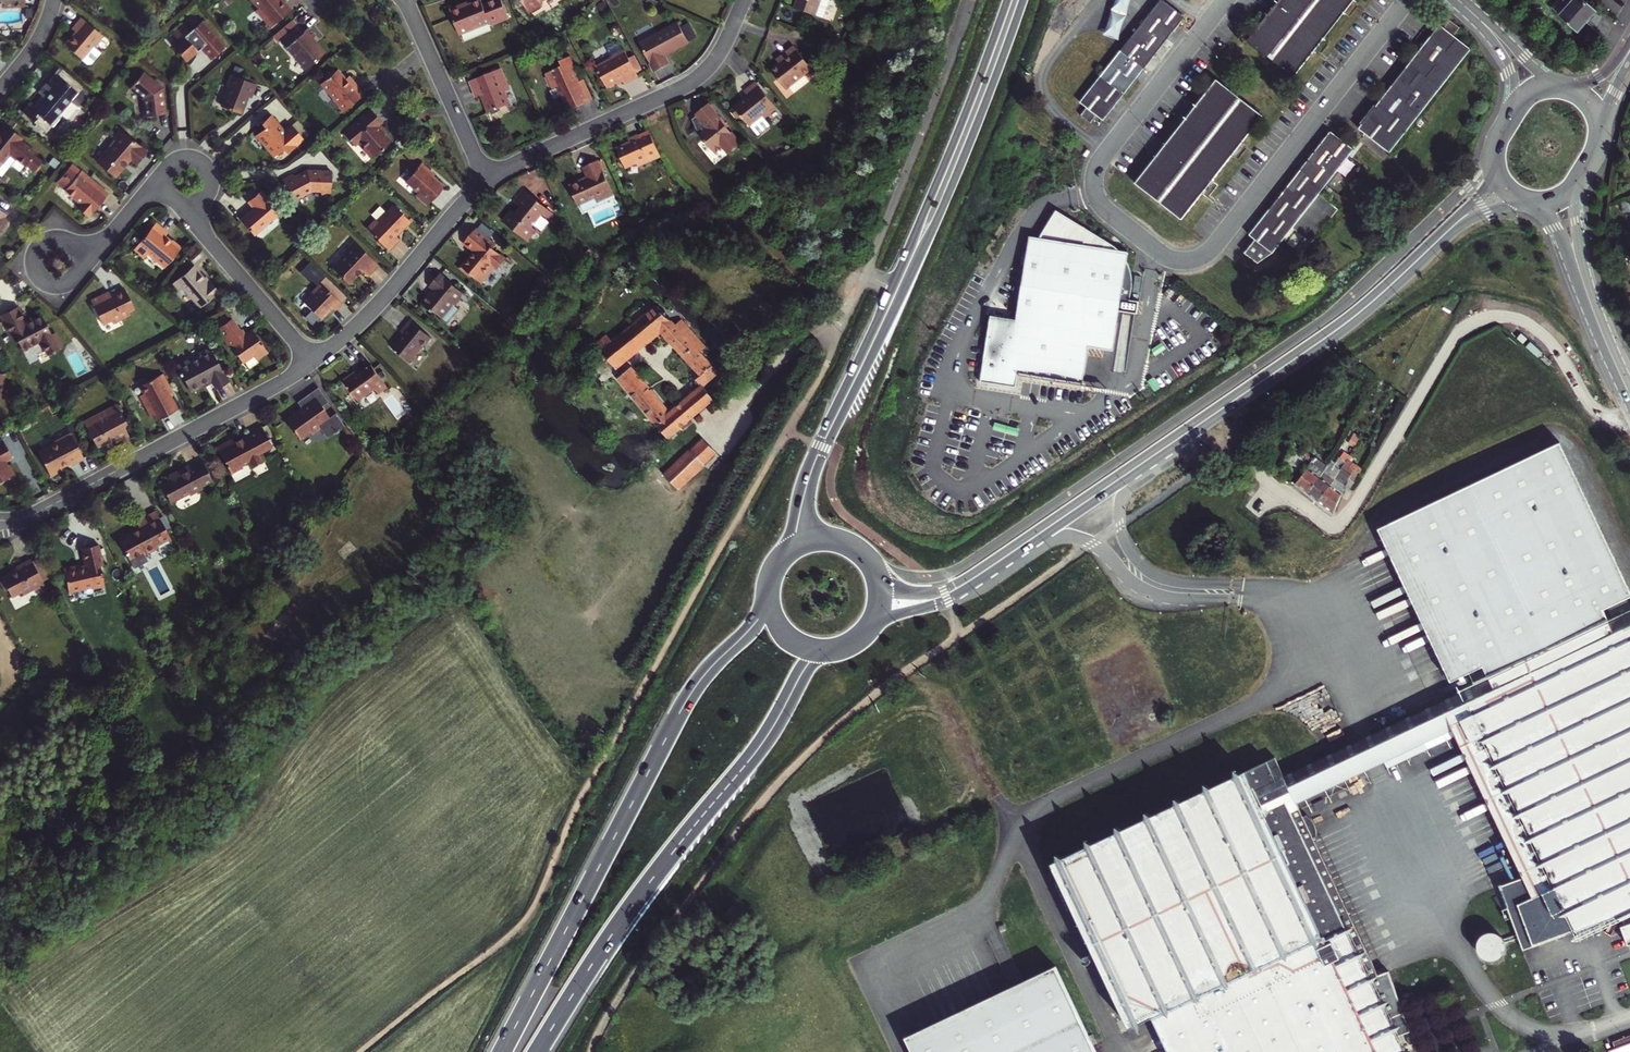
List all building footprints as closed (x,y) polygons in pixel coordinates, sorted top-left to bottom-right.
[(290,10),(282,0),(252,0),(258,7),(255,9),(270,27),(290,10)] [(501,0),(497,0),(482,5),(480,1),(461,8),(460,6),(449,11),(459,35),(490,23),(499,19),(500,22),(509,18),(501,0)] [(528,13),(541,5),(539,2),(542,0),(521,0),(528,13)] [(794,8),(814,16),(815,14),(823,17),(829,0),(797,0),(794,8)] [(1099,117),(1103,120),(1184,17),(1180,13),(1163,0),(1160,0),(1079,101),(1087,107),(1080,115),(1090,123),(1096,115),(1099,117)] [(1131,0),(1116,0),(1106,34),(1121,38),(1131,0)] [(1246,40),(1294,76),(1353,0),(1278,0),(1246,40)] [(1577,30),(1595,11),(1583,0),(1574,0),(1569,5),(1565,1),(1555,11),(1577,30)] [(103,34),(80,16),(71,27),(75,31),(64,44),(87,63),(90,62),(100,51),(93,46),(103,34)] [(211,57),(224,46),(202,19),(189,30),(183,23),(173,31),(179,39),(173,44),(177,50),(177,53),(180,53),(185,59),(193,53),(201,45),(211,57)] [(1439,25),(1358,128),(1389,152),(1471,49),(1453,35),(1460,27),(1450,19),(1443,27),(1439,25)] [(666,53),(688,40),(678,20),(639,41),(655,70),(671,61),(666,53)] [(683,25),(689,40),(698,36),(692,21),(683,25)] [(309,40),(315,35),(308,27),(303,31),(298,25),(279,40),(285,46),(286,45),(304,66),(311,60),(313,61),(315,61),(317,60),(322,55),(318,50),(319,49),(319,47),(319,46),(317,44),(315,44),(314,45),(309,40)] [(623,51),(618,42),(606,48),(611,57),(610,58),(611,59),(597,67),(608,87),(623,79),(625,83),(639,75),(637,71),(643,68),(635,54),(629,57),(624,50),(623,51)] [(782,59),(777,63),(769,69),(784,87),(810,66),(792,45),(779,55),(782,59)] [(563,111),(593,98),(584,77),(577,80),(575,74),(579,72),(571,54),(560,59),(563,65),(546,72),(553,86),(558,84),(566,103),(560,105),(563,111)] [(54,72),(78,92),(83,86),(59,65),(54,72)] [(342,111),(364,93),(349,75),(346,78),(338,68),(320,83),(332,97),(331,98),(342,111)] [(500,68),(469,80),(475,94),(480,93),(488,110),(508,102),(502,89),(506,83),(500,68)] [(160,87),(141,71),(127,87),(141,99),(143,115),(163,113),(160,87)] [(78,92),(54,72),(46,82),(49,85),(41,94),(39,93),(29,105),(25,101),(20,108),(34,120),(32,122),(40,128),(41,126),(43,128),(47,123),(52,126),(62,114),(59,112),(70,98),(72,100),(78,92)] [(251,97),(256,84),(231,74),(226,84),(229,85),(221,105),(241,113),(248,96),(251,97)] [(1134,183),(1181,219),(1262,116),(1216,79),(1134,183)] [(776,107),(756,82),(743,91),(747,95),(733,106),(748,125),(760,115),(762,118),(776,107)] [(703,138),(714,153),(723,146),(728,153),(729,152),(733,152),(739,147),(739,143),(740,142),(708,102),(696,112),(697,113),(692,117),(697,129),(701,128),(704,131),(703,138)] [(285,151),(302,136),(290,122),(282,128),(269,113),(260,121),(263,126),(254,133),(272,154),(282,146),(285,151)] [(375,128),(377,126),(380,123),(369,113),(344,138),(354,148),(358,143),(365,150),(363,151),(372,160),(390,141),(384,135),(385,133),(381,129),(379,131),(375,128)] [(422,123),(415,115),(411,119),(418,127),(422,123)] [(768,125),(762,118),(760,115),(748,125),(756,135),(768,125)] [(39,159),(33,154),(34,152),(19,139),(21,137),(4,123),(0,128),(0,161),(3,158),(8,163),(14,156),(23,164),(24,163),(31,169),(39,159)] [(114,177),(123,166),(120,164),(124,159),(129,159),(135,164),(147,151),(119,128),(106,143),(109,146),(96,161),(114,177)] [(1353,149),(1336,135),(1330,131),(1249,234),(1255,239),(1244,252),(1257,263),(1272,252),(1353,149)] [(635,166),(647,161),(635,135),(626,139),(627,142),(615,147),(623,166),(634,162),(635,166)] [(613,195),(596,160),(582,166),(587,178),(580,180),(579,178),(567,184),(576,204),(593,197),(596,202),(613,195)] [(428,173),(430,170),(420,163),(404,182),(418,193),(416,196),(427,206),(443,186),(432,176),(428,173)] [(321,195),(331,195),(331,170),(306,169),(297,177),(295,176),(294,175),(293,176),(291,176),(281,185),(297,203),(311,189),(321,190),(321,195)] [(86,182),(89,179),(79,171),(62,190),(77,203),(74,206),(87,217),(107,193),(97,185),(91,186),(86,182)] [(549,216),(552,211),(525,188),(515,201),(522,206),(517,212),(513,208),(503,219),(529,240),(538,229),(534,226),(545,213),(549,216)] [(395,235),(409,220),(392,204),(376,221),(374,219),(365,228),(388,250),(399,239),(395,235)] [(1015,318),(988,314),(978,379),(1013,385),(1016,371),(1080,382),(1086,346),(1111,350),(1116,323),(1110,322),(1113,309),(1127,312),(1132,284),(1131,272),(1126,261),(1128,251),(1116,248),(1109,241),(1057,209),(1040,235),(1029,233),(1022,276),(1015,318)] [(295,245),(303,236),(291,224),(284,230),(272,218),(257,233),(280,255),(293,243),(295,245)] [(164,267),(181,247),(172,239),(171,240),(164,235),(167,231),(156,222),(133,249),(144,258),(148,253),(164,267)] [(500,266),(508,257),(495,246),(497,243),(478,226),(465,241),(476,250),(473,254),(472,253),(461,265),(472,274),(473,272),(483,280),(497,264),(500,266)] [(367,275),(378,264),(353,240),(343,251),(345,253),(331,267),(344,279),(349,283),(361,269),(367,275)] [(209,283),(204,277),(193,265),(173,282),(179,290),(183,287),(201,307),(219,291),(211,281),(209,283)] [(459,295),(462,290),(439,272),(430,284),(435,288),(431,293),(430,292),(422,302),(432,311),(434,309),(442,316),(448,321),(458,308),(454,304),(460,296),(459,295)] [(348,298),(326,277),(312,292),(314,294),(306,303),(323,319),(333,308),(336,311),(343,304),(343,303),(348,298)] [(101,301),(99,296),(87,303),(100,326),(108,322),(110,325),(127,316),(126,312),(131,309),(121,290),(108,297),(101,301)] [(602,351),(615,367),(661,331),(701,374),(695,378),(702,387),(694,393),(704,405),(713,398),(706,389),(703,385),(719,372),(700,352),(706,347),(686,326),(681,330),(668,316),(657,307),(613,342),(602,351)] [(48,355),(62,348),(54,333),(51,335),(40,316),(25,324),(15,308),(2,315),(22,351),(40,341),(48,355)] [(309,311),(306,318),(317,323),(320,316),(309,311)] [(258,359),(268,352),(253,330),(247,334),(243,328),(242,329),(233,317),(219,326),(227,338),(226,339),(231,347),(233,346),(243,361),(254,354),(258,359)] [(422,349),(432,337),(410,320),(401,331),(404,334),(401,338),(398,338),(392,346),(410,361),(421,348),(422,349)] [(602,351),(613,342),(607,334),(595,343),(602,351)] [(182,374),(190,390),(201,385),(200,383),(210,378),(212,382),(215,388),(228,381),(209,345),(208,346),(207,348),(201,352),(200,355),(191,360),(187,359),(177,365),(180,371),(179,373),(180,375),(182,374)] [(379,395),(389,388),(372,365),(357,375),(354,371),(343,379),(359,402),(376,390),(379,395)] [(696,412),(686,400),(670,414),(630,367),(618,377),(657,423),(660,427),(666,434),(668,436),(696,412)] [(166,385),(170,383),(164,372),(140,385),(144,393),(140,395),(151,415),(155,413),(158,419),(179,408),(171,393),(166,385)] [(201,385),(190,390),(191,392),(201,387),(202,388),(212,382),(210,378),(200,383),(201,385)] [(298,401),(299,402),(312,393),(322,406),(328,401),(318,387),(298,401)] [(322,406),(312,393),(299,402),(303,408),(297,412),(297,411),(286,418),(301,438),(310,431),(313,434),(321,427),(322,429),(323,429),(327,435),(332,431),(334,433),(338,430),(337,428),(344,423),(337,414),(332,419),(322,406)] [(686,400),(696,412),(704,405),(694,393),(686,400)] [(98,422),(87,428),(97,447),(112,438),(115,444),(130,435),(123,423),(126,421),(118,405),(95,417),(98,422)] [(98,422),(95,417),(85,422),(87,428),(98,422)] [(260,453),(273,447),(263,427),(245,436),(243,440),(236,444),(233,438),(217,447),(231,473),(244,467),(243,465),(250,461),(253,467),(264,461),(260,453)] [(71,466),(85,459),(70,432),(54,441),(56,443),(39,452),(51,476),(62,470),(60,467),(70,462),(71,466)] [(691,450),(704,463),(716,451),(703,438),(691,450)] [(4,440),(0,441),(0,480),(13,473),(9,464),(7,465),(4,459),(12,455),(4,440)] [(1303,465),(1306,469),(1311,464),(1323,472),(1326,466),(1314,458),(1311,460),(1305,450),(1299,454),(1295,441),(1292,443),(1293,453),(1283,460),(1292,473),(1303,465)] [(1627,625),(1622,615),(1609,622),(1603,610),(1629,597),(1629,591),(1560,443),(1377,529),(1447,677),(1466,668),(1479,696),(1375,745),(1383,763),(1386,769),(1455,736),(1523,877),(1499,886),(1523,949),(1621,914),(1629,910),(1629,624),(1627,625)] [(704,463),(691,450),(689,448),(663,473),(667,477),(679,489),(705,464),(704,463)] [(1323,472),(1306,493),(1317,501),(1334,480),(1348,460),(1349,461),(1351,457),(1350,456),(1344,452),(1340,458),(1339,457),(1334,464),(1330,461),(1326,466),(1323,472)] [(185,471),(179,474),(169,480),(178,499),(196,489),(197,491),(209,485),(207,483),(220,476),(210,457),(197,464),(195,460),(183,467),(185,471)] [(1334,480),(1344,486),(1348,488),(1359,468),(1349,461),(1348,460),(1334,480)] [(1294,484),(1306,493),(1323,472),(1311,464),(1306,469),(1294,484)] [(1362,470),(1359,468),(1348,488),(1350,490),(1362,470)] [(1344,486),(1334,480),(1317,501),(1333,514),(1344,486)] [(138,525),(139,527),(131,531),(129,529),(118,536),(134,567),(149,560),(146,554),(161,547),(159,543),(167,539),(170,537),(156,510),(135,520),(138,525)] [(1213,543),(1199,547),(1202,557),(1219,553),(1215,537),(1212,538),(1213,543)] [(92,589),(103,586),(99,565),(102,564),(98,544),(80,548),(84,565),(77,567),(77,565),(62,568),(68,592),(91,587),(92,589)] [(40,557),(32,561),(42,581),(50,576),(40,557)] [(32,561),(31,558),(15,566),(17,569),(1,577),(3,580),(8,590),(11,596),(21,591),(23,594),(38,587),(41,593),(47,589),(42,581),(32,561)] [(0,581),(0,583),(5,592),(8,590),(3,580),(0,581)] [(1420,665),(1421,672),(1438,668),(1436,661),(1420,665)] [(1275,758),(1053,864),(1129,1027),(1152,1017),(1168,1051),(1403,1051),(1396,1037),(1410,1032),(1388,972),(1378,975),(1321,855),(1311,834),(1297,805),(1275,758)] [(1311,834),(1321,855),(1325,853),(1325,852),(1325,850),(1325,847),(1324,845),(1324,843),(1323,841),(1322,839),(1320,837),(1319,835),(1318,834),(1317,833),(1316,832),(1315,832),(1311,834)] [(1346,895),(1373,884),(1370,877),(1344,888),(1346,895)] [(1629,939),(1629,910),(1621,914),(1629,939)] [(1501,932),(1474,933),(1475,958),(1502,957),(1501,932)] [(1056,968),(1026,982),(905,1039),(911,1051),(1096,1051),(1056,968)] [(1612,1040),(1618,1051),(1629,1051),(1629,1034),(1612,1040)] [(1612,1040),(1615,1047),(1608,1049),(1610,1051),(1618,1051),(1612,1040)]
